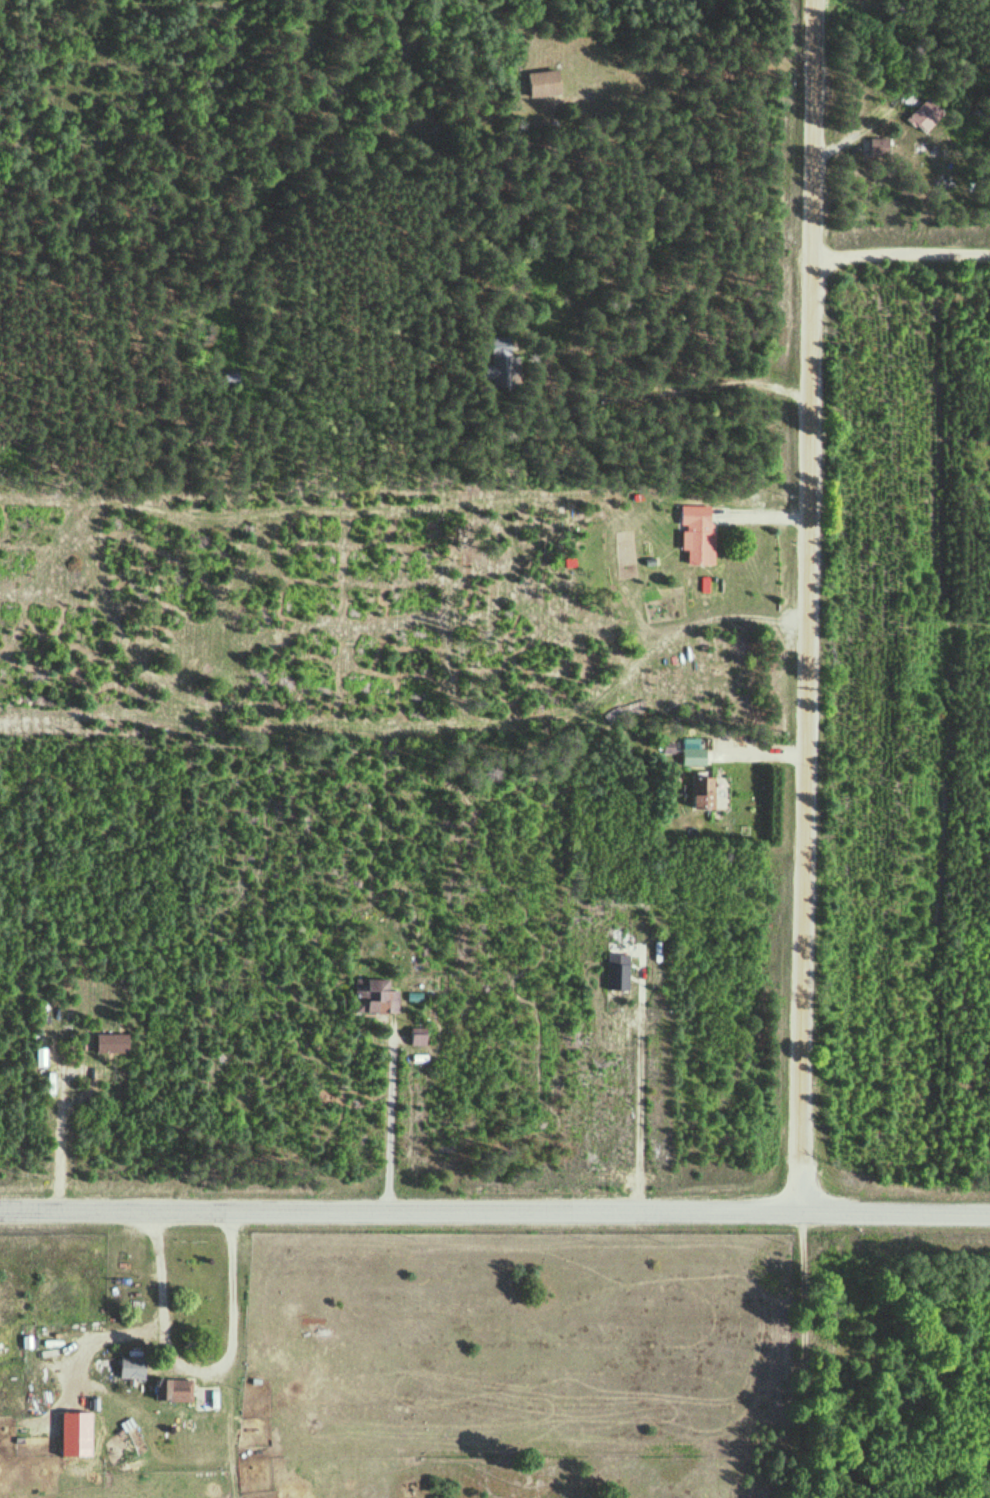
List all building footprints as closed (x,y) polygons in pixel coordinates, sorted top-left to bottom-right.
[(527,96),(557,93),(555,69),(524,71),(527,96)] [(941,114),(924,97),(904,117),(921,134),(941,114)] [(886,138),(866,138),(866,158),(886,158),(886,138)] [(494,367),(482,367),(483,380),(494,380),(494,388),(515,387),(514,337),(493,337),(494,367)] [(223,373),(223,385),(239,385),(239,373),(223,373)] [(711,564),(711,505),(678,505),(678,550),(685,550),(684,564),(711,564)] [(702,766),(702,739),(680,739),(680,766),(702,766)] [(687,808),(709,808),(709,777),(687,777),(687,808)] [(358,1013),(386,1013),(386,979),(358,979),(358,1013)] [(141,1379),(141,1356),(117,1356),(117,1379),(141,1379)] [(189,1401),(189,1379),(153,1379),(153,1401),(189,1401)]
